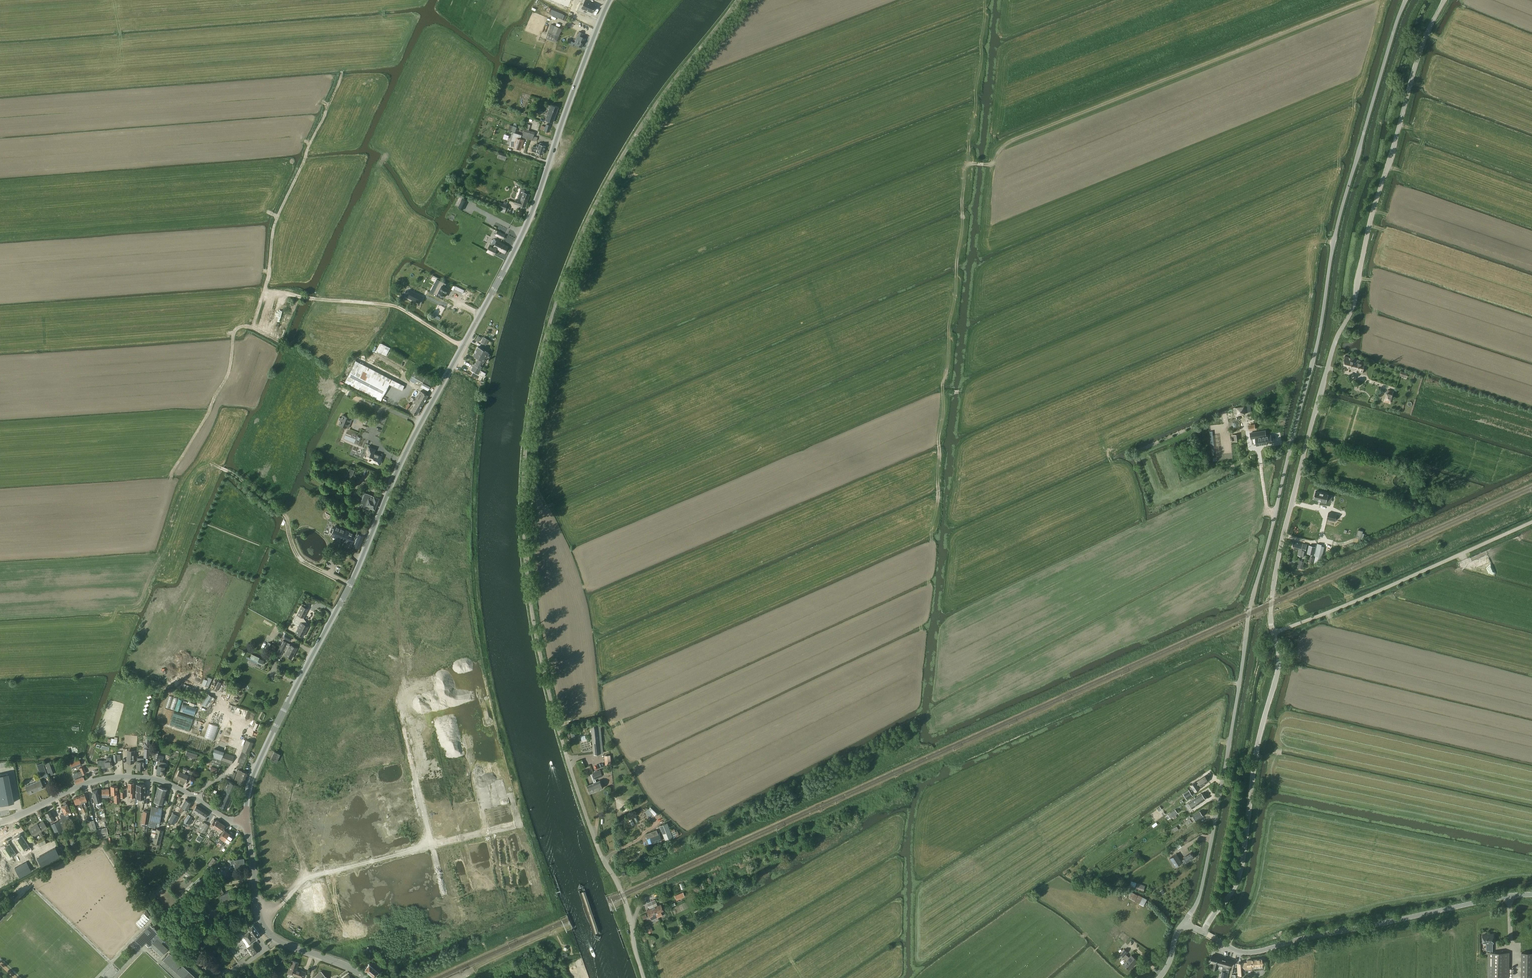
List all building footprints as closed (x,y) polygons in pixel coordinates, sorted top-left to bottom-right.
[(585,0),(582,8),(593,13),(596,5),(585,0)] [(552,9),(550,14),(561,19),(563,14),(552,9)] [(556,43),(562,29),(555,26),(552,34),(548,33),(546,39),(556,43)] [(579,31),(574,43),(582,47),(586,38),(582,37),(583,33),(579,31)] [(551,104),(546,120),(553,122),(559,107),(551,104)] [(525,129),(522,137),(537,141),(538,137),(534,136),(535,132),(525,129)] [(514,132),(510,146),(521,150),(524,140),(520,139),(522,135),(514,132)] [(540,144),(539,144),(537,143),(536,147),(533,146),(532,151),(537,152),(543,154),(546,146),(543,145),(543,144),(540,143),(540,144)] [(516,199),(514,203),(519,205),(520,204),(525,206),(529,194),(523,192),(522,196),(518,194),(517,200),(516,199)] [(505,212),(506,210),(508,205),(500,202),(499,207),(498,210),(505,212)] [(496,235),(503,239),(506,235),(498,231),(496,235)] [(491,245),(487,252),(490,253),(494,255),(498,249),(505,253),(508,246),(497,240),(494,246),(491,245)] [(439,280),(433,293),(437,295),(437,296),(441,298),(441,297),(442,298),(447,287),(445,286),(446,283),(439,280)] [(471,294),(467,292),(464,290),(455,286),(454,289),(463,293),(462,294),(465,295),(464,298),(462,297),(461,299),(464,301),(465,300),(468,301),(471,294)] [(422,296),(409,290),(406,296),(419,303),(422,296)] [(448,301),(455,304),(457,299),(451,295),(448,301)] [(380,342),(376,351),(387,356),(391,347),(380,342)] [(475,352),(486,358),(488,359),(490,355),(488,354),(489,352),(482,349),(477,347),(475,352)] [(480,368),(486,358),(475,352),(472,356),(477,358),(474,364),(480,368)] [(1363,373),(1366,362),(1345,356),(1342,368),(1363,373)] [(382,398),(391,379),(365,366),(355,361),(346,379),(382,398)] [(470,370),(473,371),(478,374),(482,376),(483,376),(485,372),(480,370),(481,369),(480,368),(474,364),(473,364),(473,366),(472,366),(471,368),(471,369),(470,370)] [(432,382),(414,371),(409,380),(427,391),(432,382)] [(480,380),(482,376),(478,374),(473,371),(471,375),(478,378),(478,379),(480,380)] [(1386,392),(1384,399),(1385,399),(1384,402),(1390,403),(1391,401),(1393,394),(1394,391),(1388,389),(1387,392),(1386,392)] [(428,395),(420,391),(414,402),(415,403),(411,411),(417,415),(428,395)] [(368,398),(359,394),(355,403),(364,407),(368,398)] [(1238,415),(1246,414),(1246,412),(1249,412),(1248,406),(1245,406),(1244,406),(1236,407),(1233,408),(1234,414),(1238,414),(1238,415)] [(339,417),(338,419),(341,420),(339,424),(346,427),(350,418),(343,415),(342,418),(339,417)] [(1265,432),(1250,434),(1251,440),(1256,439),(1258,439),(1258,440),(1259,445),(1259,446),(1264,446),(1264,444),(1271,443),(1270,437),(1270,436),(1266,437),(1265,432)] [(371,448),(366,457),(370,459),(369,461),(372,462),(373,461),(380,464),(382,460),(380,460),(381,456),(373,453),(375,449),(371,448)] [(1320,502),(1326,503),(1328,494),(1316,491),(1314,499),(1321,501),(1320,502)] [(374,496),(374,497),(371,495),(371,496),(366,494),(364,493),(360,503),(363,504),(362,507),(369,509),(370,508),(374,509),(379,498),(374,496)] [(1329,512),(1327,518),(1335,520),(1337,515),(1329,512)] [(334,529),(332,528),(331,528),(330,531),(330,532),(332,533),(331,536),(339,539),(341,540),(349,543),(350,541),(353,542),(352,545),(360,548),(365,536),(357,533),(355,537),(352,536),(353,533),(335,526),(334,529)] [(1292,547),(1299,549),(1297,555),(1304,556),(1307,545),(1294,541),(1292,547)] [(1308,550),(1308,552),(1309,554),(1314,555),(1315,552),(1316,547),(1309,545),(1308,550)] [(301,605),(297,614),(294,620),(300,624),(295,633),(303,637),(309,626),(300,621),(302,617),(303,618),(308,609),(301,605)] [(284,641),(281,646),(294,653),(297,648),(290,644),(288,643),(284,641)] [(284,654),(285,655),(292,658),(294,653),(281,646),(277,654),(280,656),(284,650),(286,651),(284,654)] [(250,659),(255,661),(255,662),(263,665),(265,660),(252,654),(250,659)] [(220,687),(224,688),(226,682),(216,677),(213,683),(216,685),(214,689),(218,691),(220,687)] [(174,710),(178,698),(169,695),(166,707),(174,710)] [(181,712),(195,716),(197,707),(183,703),(181,712)] [(189,731),(193,718),(174,712),(170,725),(189,731)] [(209,723),(205,737),(214,740),(218,726),(209,723)] [(600,723),(591,724),(592,739),(602,738),(600,723)] [(241,751),(242,751),(248,753),(249,754),(253,742),(246,739),(241,751)] [(248,753),(242,751),(238,762),(242,764),(240,768),(242,769),(248,753)] [(276,762),(280,754),(274,751),(270,759),(276,762)] [(224,752),(221,760),(221,761),(231,764),(234,756),(224,752)] [(164,756),(158,754),(157,760),(159,761),(157,772),(163,774),(166,762),(162,762),(164,756)] [(101,760),(97,760),(97,764),(102,764),(102,767),(112,766),(111,759),(111,757),(106,757),(106,759),(101,760)] [(81,765),(80,760),(70,763),(72,768),(81,765)] [(37,765),(41,776),(47,774),(43,763),(37,765)] [(74,774),(73,775),(76,784),(85,780),(83,774),(86,773),(84,766),(80,768),(81,771),(77,772),(74,774)] [(244,785),(248,773),(238,769),(234,781),(244,785)] [(600,769),(592,772),(595,779),(598,778),(603,776),(601,773),(600,769)] [(179,771),(176,778),(185,782),(188,776),(179,771)] [(0,775),(0,805),(14,802),(9,773),(0,775)] [(1198,786),(1200,785),(1201,786),(1208,781),(1205,776),(1197,781),(1195,782),(1190,785),(1195,792),(1200,788),(1198,786)] [(40,780),(25,786),(29,794),(44,788),(40,780)] [(237,784),(226,780),(220,793),(222,794),(217,805),(226,809),(237,784)] [(587,786),(590,793),(603,788),(600,780),(587,786)] [(145,784),(136,784),(136,798),(145,798),(145,784)] [(119,802),(119,796),(119,793),(118,794),(117,786),(111,786),(111,794),(114,794),(114,802),(119,802)] [(154,801),(160,803),(163,804),(164,803),(165,804),(166,803),(167,801),(166,800),(165,800),(167,789),(158,787),(154,801)] [(101,801),(100,796),(98,789),(92,791),(95,803),(101,801)] [(1184,795),(1187,800),(1193,796),(1190,791),(1184,795)] [(1201,793),(1192,800),(1185,805),(1188,808),(1194,804),(1196,806),(1205,799),(1201,793)] [(83,813),(85,812),(79,796),(74,798),(76,805),(77,807),(81,806),(83,813)] [(181,813),(184,807),(187,809),(191,803),(185,799),(178,811),(181,813)] [(64,803),(64,804),(61,806),(64,813),(60,815),(63,823),(70,820),(67,813),(70,811),(67,803),(66,803),(64,803)] [(194,816),(196,813),(198,815),(202,809),(196,805),(193,811),(191,814),(194,816)] [(162,807),(159,807),(151,806),(149,821),(150,821),(156,822),(160,823),(162,807)] [(650,807),(648,809),(655,815),(657,813),(650,807)] [(202,809),(198,815),(201,816),(199,819),(202,821),(204,818),(205,816),(207,817),(208,814),(207,813),(208,813),(202,809)] [(1175,809),(1167,814),(1169,817),(1177,812),(1175,809)] [(141,822),(149,823),(150,811),(143,810),(141,822)] [(52,824),(55,822),(53,819),(54,818),(50,811),(45,813),(49,819),(50,820),(52,824)] [(1200,811),(1192,816),(1196,821),(1203,816),(1200,811)] [(174,824),(179,816),(173,813),(168,821),(174,824)] [(188,814),(184,821),(188,823),(191,818),(192,816),(188,814)] [(88,821),(90,828),(91,830),(96,829),(96,827),(94,819),(88,821)] [(212,835),(216,829),(221,822),(217,820),(214,819),(210,826),(212,827),(213,826),(215,828),(212,831),(212,830),(209,834),(212,836),(212,835)] [(59,820),(55,822),(52,824),(51,824),(56,834),(63,830),(59,820)] [(38,824),(30,829),(34,836),(35,835),(38,833),(41,837),(43,835),(41,831),(47,827),(43,821),(38,825),(38,824)] [(205,822),(200,830),(204,833),(209,825),(205,822)] [(214,836),(218,830),(220,832),(225,825),(221,822),(216,829),(212,835),(214,836)] [(668,822),(660,825),(665,840),(673,837),(673,838),(679,836),(676,828),(670,830),(668,822)] [(107,827),(98,829),(99,839),(109,837),(107,827)] [(150,839),(154,840),(153,842),(159,844),(163,830),(157,829),(156,830),(152,829),(150,839)] [(219,842),(221,843),(224,840),(229,833),(224,830),(219,837),(222,838),(219,842)] [(657,830),(646,834),(647,838),(647,840),(649,845),(653,844),(652,843),(662,840),(660,835),(659,835),(657,830)] [(221,848),(226,841),(228,843),(233,836),(229,833),(224,840),(221,843),(220,845),(219,846),(221,848)] [(20,835),(15,838),(23,850),(28,847),(20,835)] [(10,845),(4,849),(10,857),(16,854),(10,845)] [(54,849),(42,854),(46,864),(59,858),(54,849)] [(1184,858),(1181,860),(1176,853),(1169,858),(1175,866),(1182,862),(1183,864),(1187,862),(1195,857),(1191,852),(1183,857),(1184,858)] [(368,870),(310,882),(323,947),(373,937),(369,919),(377,918),(378,919),(380,918),(379,918),(377,910),(381,910),(385,911),(384,912),(385,913),(384,917),(385,924),(389,926),(397,965),(401,955),(412,960),(414,959),(408,927),(447,919),(434,854),(414,858),(411,864),(401,866),(397,864),(377,868),(376,864),(367,866),(368,870)] [(212,867),(217,860),(213,857),(208,864),(212,867)] [(231,864),(235,863),(235,866),(244,865),(243,857),(230,859),(231,864)] [(28,868),(19,874),(22,879),(31,873),(28,868)] [(16,876),(6,882),(10,887),(19,881),(16,876)] [(1137,882),(1135,888),(1143,891),(1145,885),(1137,882)] [(233,898),(230,890),(220,895),(223,902),(233,898)] [(675,895),(677,900),(685,896),(683,892),(675,895)] [(1129,898),(1139,903),(1142,897),(1132,892),(1129,898)] [(1142,897),(1139,903),(1139,904),(1143,906),(1147,899),(1142,897)] [(661,904),(658,905),(656,902),(653,904),(658,917),(663,915),(661,911),(664,910),(661,904)] [(592,904),(583,908),(587,920),(596,917),(592,904)] [(650,916),(652,920),(658,917),(653,904),(649,906),(650,909),(647,910),(650,916)] [(150,919),(146,914),(145,913),(136,922),(141,927),(144,925),(150,919)] [(150,923),(147,927),(134,940),(142,947),(147,942),(162,956),(168,949),(161,943),(163,941),(159,936),(160,935),(156,931),(157,930),(154,928),(155,927),(150,923)] [(253,943),(251,942),(260,935),(253,924),(247,928),(249,930),(243,934),(249,943),(251,945),(247,947),(253,956),(259,951),(253,943)] [(1490,950),(1490,952),(1493,952),(1493,943),(1493,934),(1489,934),(1489,935),(1483,935),(1483,943),(1486,943),(1486,950),(1490,950)] [(202,954),(201,954),(199,951),(192,958),(200,966),(207,959),(202,954)] [(1493,952),(1490,952),(1488,952),(1487,977),(1509,977),(1510,952),(1493,952)] [(1521,977),(1531,977),(1531,952),(1521,952),(1521,977)] [(182,977),(194,977),(193,977),(194,976),(189,972),(169,953),(163,960),(182,977)] [(1123,957),(1126,960),(1123,964),(1129,970),(1137,960),(1131,955),(1129,957),(1126,954),(1125,954),(1123,956),(1123,957)] [(1213,955),(1212,959),(1213,959),(1212,965),(1218,966),(1218,964),(1224,966),(1228,967),(1230,960),(1225,958),(1225,959),(1222,958),(1222,957),(1213,955)] [(1247,962),(1242,963),(1238,963),(1239,975),(1245,974),(1244,969),(1251,968),(1251,965),(1262,964),(1261,959),(1247,960),(1247,962)] [(292,975),(300,977),(303,977),(305,972),(296,969),(298,962),(292,960),(288,971),(289,972),(288,974),(292,975)] [(369,964),(364,970),(374,977),(375,976),(379,972),(380,970),(372,963),(370,965),(369,964)]
